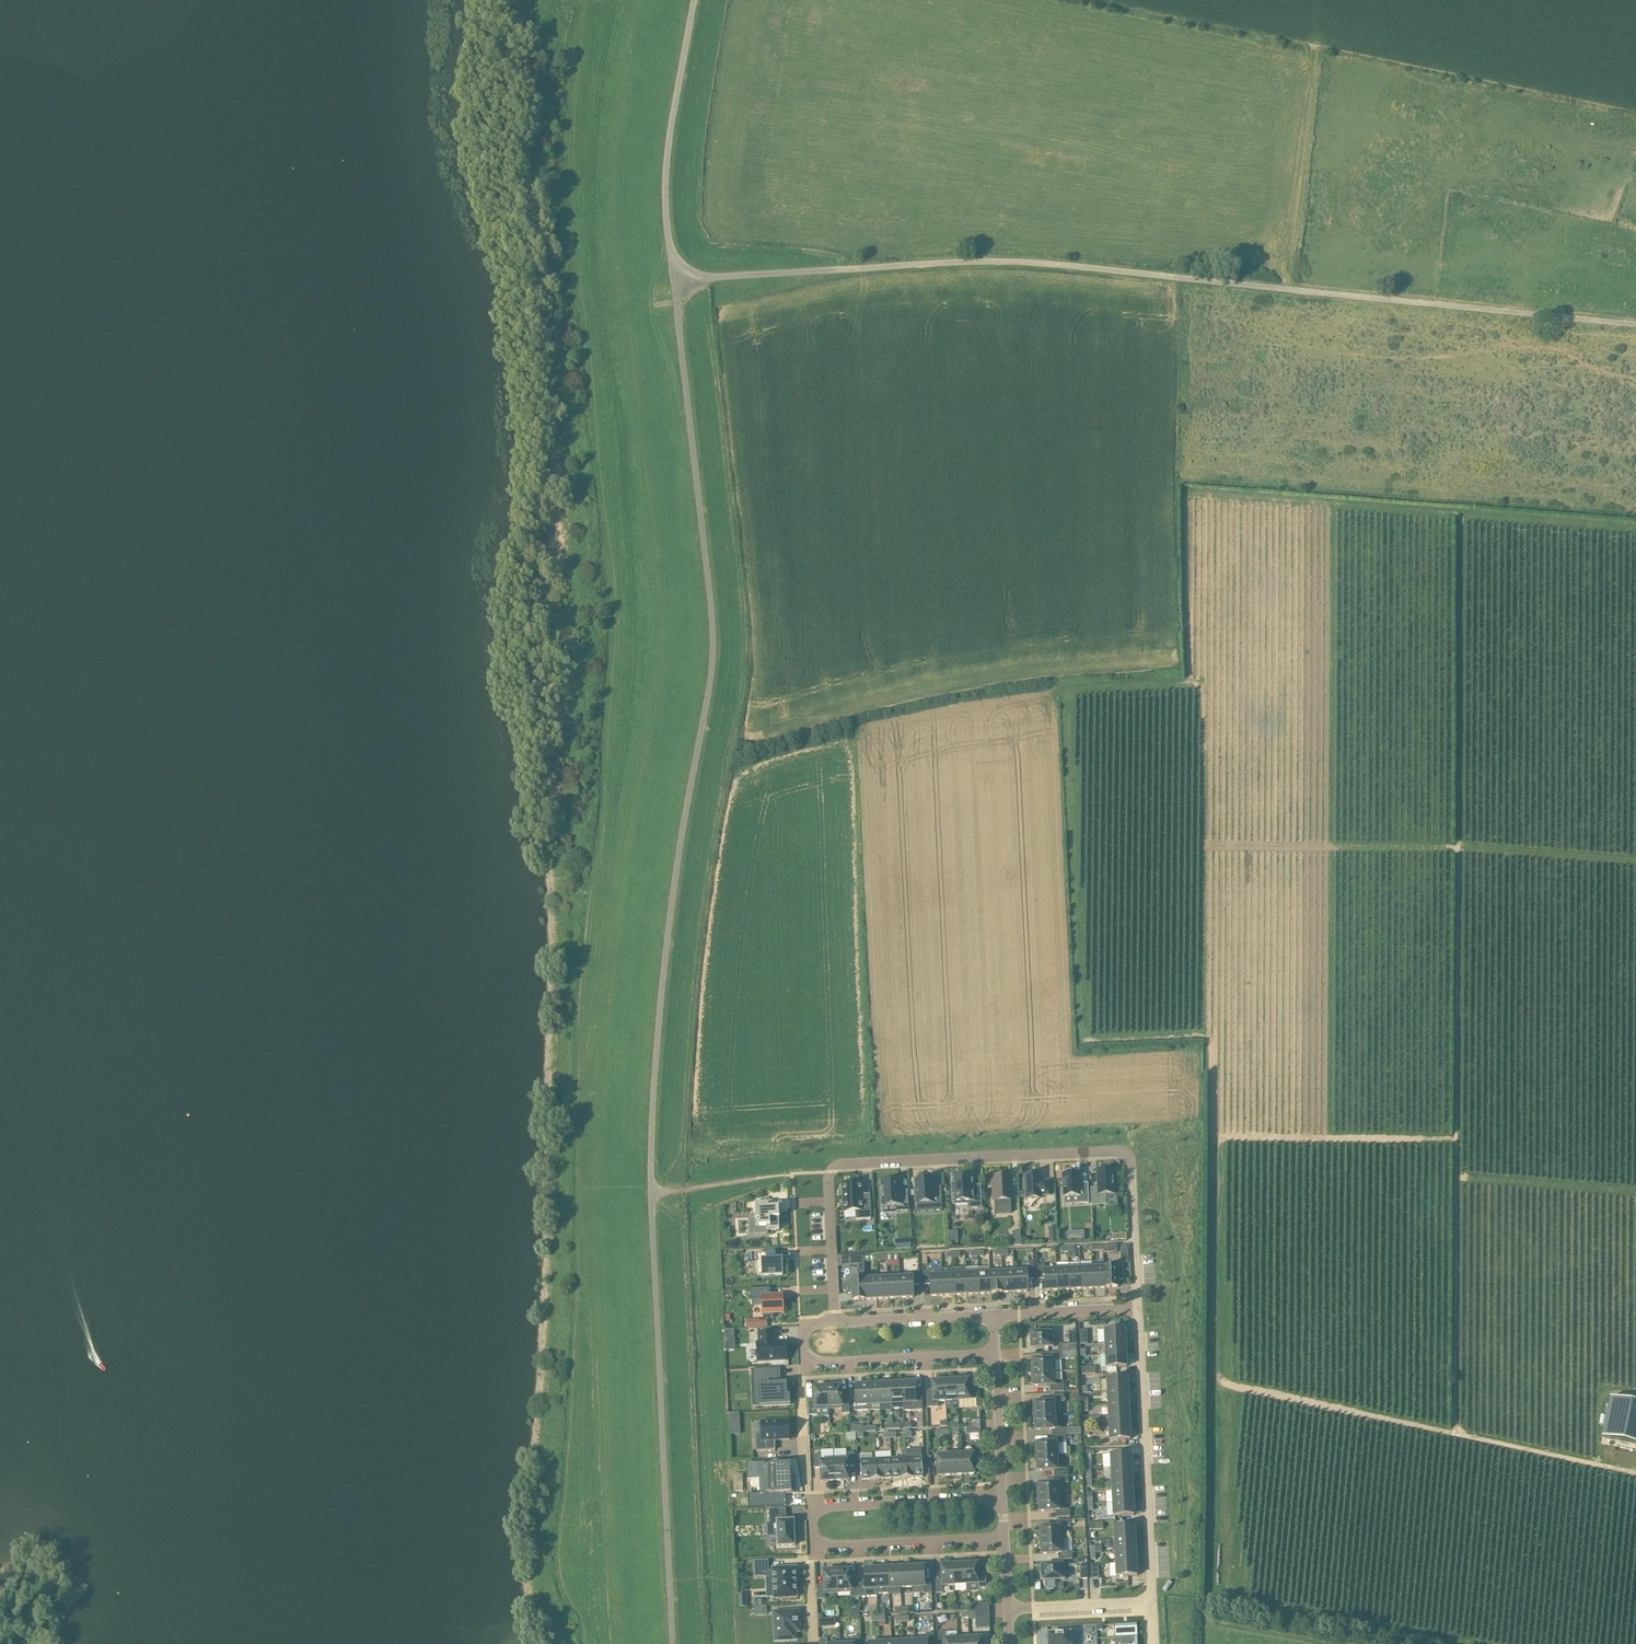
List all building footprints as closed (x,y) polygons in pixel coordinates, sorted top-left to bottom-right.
[(1097,1188),(1090,1188),(1091,1206),(1106,1205),(1106,1195),(1114,1195),(1113,1170),(1096,1171),(1097,1188)] [(1081,1203),(1090,1203),(1089,1188),(1081,1188),(1080,1172),(1064,1173),(1065,1198),(1081,1197),(1081,1203)] [(1039,1174),(1025,1175),(1026,1199),(1040,1198),(1040,1196),(1050,1195),(1049,1181),(1040,1182),(1039,1174)] [(1010,1176),(992,1177),(993,1201),(994,1201),(995,1206),(1011,1205),(1010,1200),(1011,1200),(1010,1176)] [(971,1177),(952,1178),(953,1205),(968,1204),(969,1208),(981,1208),(980,1186),(972,1186),(971,1177)] [(932,1179),(915,1180),(917,1204),(933,1203),(933,1211),(942,1210),(942,1196),(933,1196),(932,1179)] [(899,1181),(881,1182),(882,1206),(896,1206),(896,1211),(908,1211),(907,1196),(899,1196),(899,1181)] [(855,1212),(856,1220),(871,1219),(869,1194),(862,1195),(861,1183),(852,1183),(842,1184),(844,1212),(855,1212)] [(755,1210),(754,1210),(755,1228),(766,1227),(766,1231),(778,1230),(778,1219),(779,1219),(778,1208),(772,1209),(771,1201),(755,1202),(755,1210)] [(1049,1228),(1050,1243),(1058,1243),(1057,1227),(1049,1228)] [(1085,1230),(1068,1231),(1068,1240),(1085,1239),(1085,1230)] [(949,1244),(959,1243),(959,1231),(949,1231),(949,1244)] [(1013,1232),(1014,1246),(1021,1246),(1020,1232),(1013,1232)] [(776,1253),(756,1253),(756,1262),(757,1261),(758,1276),(783,1275),(782,1260),(776,1260),(776,1253)] [(1058,1290),(1057,1270),(1044,1271),(1044,1265),(1037,1266),(1038,1279),(1044,1279),(1045,1291),(1058,1290)] [(1014,1272),(1015,1292),(1028,1292),(1028,1280),(1034,1280),(1034,1266),(1026,1266),(1027,1272),(1014,1272)] [(1092,1269),(1093,1289),(1105,1288),(1104,1268),(1092,1269)] [(1117,1268),(1104,1268),(1105,1288),(1118,1287),(1118,1280),(1124,1280),(1123,1268),(1117,1268)] [(1069,1290),(1081,1289),(1080,1269),(1068,1270),(1069,1290)] [(1092,1269),(1080,1269),(1081,1289),(1093,1289),(1092,1269)] [(1058,1290),(1069,1290),(1068,1270),(1057,1270),(1058,1290)] [(912,1277),(900,1278),(901,1298),(914,1297),(913,1285),(920,1285),(919,1271),(912,1272),(912,1277)] [(944,1296),(943,1276),(942,1276),(930,1277),(930,1271),(923,1271),(923,1285),(924,1285),(930,1285),(931,1296),(943,1296),(944,1296)] [(724,1273),(725,1288),(735,1287),(734,1272),(724,1273)] [(1002,1273),(1003,1293),(1015,1292),(1014,1272),(1002,1273)] [(1002,1273),(990,1274),(991,1293),(1003,1293),(1002,1273)] [(978,1274),(967,1275),(968,1295),(979,1294),(979,1274),(978,1274)] [(990,1274),(979,1274),(979,1294),(991,1294),(991,1293),(990,1274)] [(954,1275),(943,1276),(944,1296),(955,1295),(956,1295),(955,1275),(954,1275)] [(967,1275),(955,1275),(956,1295),(968,1295),(967,1275)] [(900,1278),(889,1279),(890,1298),(901,1298),(900,1278)] [(876,1279),(865,1280),(866,1300),(877,1299),(878,1299),(877,1279),(876,1279)] [(888,1279),(877,1279),(878,1299),(889,1298),(890,1298),(889,1279),(888,1279)] [(852,1283),(845,1283),(846,1294),(852,1294),(852,1300),(866,1300),(865,1280),(852,1280),(852,1283)] [(771,1288),(750,1289),(750,1299),(762,1298),(763,1313),(764,1313),(764,1314),(764,1318),(775,1317),(774,1313),(783,1313),(783,1301),(780,1301),(780,1295),(771,1295),(771,1288)] [(759,1320),(746,1321),(746,1329),(759,1329),(759,1320)] [(1105,1330),(1105,1343),(1125,1342),(1125,1329),(1124,1329),(1105,1330)] [(1087,1330),(1080,1331),(1080,1345),(1088,1344),(1087,1330)] [(733,1331),(724,1331),(725,1352),(734,1351),(733,1331)] [(759,1343),(756,1344),(757,1362),(785,1361),(785,1342),(775,1343),(774,1333),(758,1333),(759,1343)] [(1031,1335),(1029,1335),(1029,1342),(1031,1342),(1031,1348),(1054,1347),(1053,1333),(1031,1334),(1031,1335)] [(1126,1354),(1125,1342),(1105,1343),(1106,1355),(1113,1355),(1126,1354)] [(1031,1373),(1031,1376),(1055,1375),(1055,1372),(1054,1360),(1062,1359),(1062,1352),(1048,1353),(1048,1360),(1032,1360),(1032,1366),(1030,1366),(1031,1373)] [(1106,1367),(1107,1368),(1126,1367),(1126,1355),(1126,1354),(1113,1355),(1106,1355),(1100,1355),(1101,1366),(1102,1367),(1106,1367)] [(777,1369),(754,1370),(755,1385),(761,1384),(762,1404),(788,1403),(787,1382),(778,1383),(777,1369)] [(1055,1375),(1031,1376),(1031,1381),(1033,1381),(1033,1386),(1050,1386),(1050,1392),(1064,1392),(1063,1384),(1056,1385),(1055,1375)] [(1108,1392),(1127,1391),(1127,1378),(1126,1378),(1107,1379),(1108,1392)] [(957,1381),(956,1381),(957,1401),(958,1401),(970,1400),(977,1399),(976,1386),(969,1386),(969,1380),(957,1381)] [(946,1401),(945,1381),(944,1381),(932,1382),(933,1390),(926,1390),(927,1408),(939,1407),(938,1402),(945,1401),(946,1401)] [(946,1401),(957,1401),(956,1381),(945,1381),(946,1401)] [(892,1404),(903,1403),(902,1383),(891,1384),(892,1404)] [(916,1411),(923,1410),(922,1389),(915,1389),(915,1383),(903,1383),(902,1383),(903,1403),(916,1403),(916,1411)] [(880,1404),(892,1404),(891,1384),(879,1385),(880,1404)] [(868,1411),(868,1405),(867,1385),(855,1386),(856,1411),(868,1411)] [(880,1404),(879,1385),(867,1385),(868,1405),(880,1404)] [(828,1387),(829,1410),(842,1409),(842,1414),(849,1414),(849,1400),(842,1400),(841,1386),(828,1387)] [(816,1410),(829,1410),(828,1387),(814,1388),(815,1401),(808,1402),(809,1415),(816,1415),(816,1410)] [(1108,1404),(1128,1403),(1127,1391),(1108,1392),(1108,1404)] [(1033,1416),(1033,1417),(1057,1415),(1060,1415),(1059,1402),(1064,1402),(1064,1395),(1050,1395),(1050,1402),(1034,1403),(1034,1408),(1032,1408),(1033,1416)] [(1635,1444),(1635,1403),(1610,1398),(1602,1437),(1635,1444)] [(1109,1415),(1109,1416),(1129,1415),(1129,1414),(1128,1403),(1108,1404),(1109,1415)] [(728,1414),(729,1424),(739,1423),(739,1414),(728,1414)] [(1057,1415),(1033,1417),(1033,1424),(1035,1424),(1035,1429),(1052,1428),(1052,1435),(1066,1435),(1065,1427),(1060,1427),(1060,1415),(1057,1415)] [(1109,1416),(1109,1428),(1129,1427),(1129,1415),(1109,1416)] [(762,1433),(756,1434),(757,1451),(775,1450),(775,1440),(789,1439),(788,1420),(761,1422),(762,1433)] [(1129,1427),(1109,1428),(1104,1428),(1104,1441),(1110,1441),(1130,1440),(1129,1427)] [(1035,1457),(1059,1456),(1059,1455),(1058,1443),(1066,1443),(1066,1435),(1052,1435),(1052,1443),(1036,1444),(1036,1449),(1034,1449),(1035,1457)] [(834,1458),(835,1481),(849,1480),(848,1467),(855,1466),(854,1452),(847,1453),(847,1458),(834,1458)] [(835,1481),(834,1458),(821,1459),(820,1454),(813,1454),(814,1468),(821,1468),(822,1482),(835,1481)] [(961,1455),(962,1475),(975,1474),(974,1464),(976,1464),(976,1458),(974,1458),(974,1454),(961,1455)] [(1111,1455),(1111,1467),(1131,1467),(1130,1454),(1111,1455)] [(950,1475),(962,1475),(961,1455),(949,1456),(950,1475)] [(938,1476),(950,1475),(949,1456),(937,1456),(938,1476)] [(1054,1469),(1054,1476),(1068,1475),(1067,1468),(1060,1468),(1059,1456),(1035,1457),(1035,1464),(1037,1464),(1037,1470),(1054,1469)] [(906,1458),(907,1478),(914,1478),(914,1477),(923,1477),(922,1457),(906,1458)] [(884,1479),(892,1478),(891,1458),(876,1459),(877,1479),(884,1479)] [(900,1478),(907,1478),(906,1458),(891,1458),(892,1478),(900,1478)] [(870,1480),(877,1479),(876,1459),(861,1460),(861,1480),(870,1479),(870,1480)] [(790,1466),(759,1468),(760,1476),(762,1476),(763,1495),(772,1495),(792,1494),(790,1466)] [(1111,1468),(1112,1479),(1132,1478),(1131,1467),(1111,1467),(1111,1468)] [(1037,1497),(1037,1498),(1061,1497),(1061,1496),(1060,1484),(1068,1483),(1068,1475),(1054,1476),(1054,1483),(1038,1484),(1038,1490),(1036,1490),(1037,1497)] [(1112,1480),(1112,1491),(1132,1490),(1132,1479),(1132,1478),(1112,1479),(1112,1480)] [(1112,1492),(1113,1503),(1133,1502),(1132,1491),(1132,1490),(1112,1491),(1112,1492)] [(761,1494),(748,1495),(749,1508),(773,1507),(773,1497),(761,1498),(761,1494)] [(1061,1497),(1037,1498),(1037,1505),(1039,1505),(1039,1510),(1056,1509),(1056,1516),(1070,1516),(1069,1508),(1062,1509),(1061,1497)] [(1133,1502),(1113,1503),(1113,1504),(1114,1516),(1133,1515),(1133,1516),(1133,1503),(1133,1502)] [(783,1510),(769,1510),(770,1523),(776,1522),(777,1547),(793,1546),(792,1521),(784,1522),(783,1510)] [(1038,1534),(1039,1538),(1063,1537),(1062,1528),(1070,1527),(1070,1520),(1056,1521),(1056,1527),(1040,1528),(1040,1533),(1038,1534)] [(1114,1527),(1115,1540),(1134,1539),(1134,1526),(1114,1527)] [(1063,1537),(1039,1538),(1039,1541),(1039,1549),(1041,1549),(1041,1554),(1058,1553),(1058,1560),(1072,1559),(1071,1552),(1064,1552),(1063,1540),(1063,1537)] [(1134,1540),(1134,1539),(1115,1540),(1112,1540),(1113,1552),(1115,1552),(1135,1551),(1134,1540)] [(1115,1552),(1116,1564),(1136,1563),(1135,1551),(1115,1552)] [(768,1561),(755,1561),(755,1576),(773,1576),(774,1599),(797,1597),(796,1567),(773,1568),(773,1571),(768,1571),(768,1561)] [(1136,1563),(1116,1564),(1116,1565),(1116,1577),(1135,1576),(1136,1576),(1136,1564),(1136,1563)] [(966,1565),(965,1565),(966,1585),(978,1584),(978,1589),(986,1588),(985,1571),(978,1572),(978,1564),(966,1565)] [(943,1586),(955,1585),(954,1565),(941,1566),(942,1579),(935,1580),(936,1594),(943,1593),(943,1586)] [(955,1585),(966,1585),(965,1565),(954,1565),(955,1585)] [(1042,1572),(1040,1572),(1041,1579),(1042,1579),(1042,1580),(1065,1579),(1064,1565),(1042,1566),(1042,1572)] [(1098,1565),(1091,1565),(1091,1579),(1099,1579),(1098,1565)] [(901,1588),(912,1587),(911,1567),(900,1568),(901,1588)] [(924,1567),(911,1567),(912,1587),(913,1594),(924,1593),(925,1594),(932,1594),(931,1580),(924,1580),(924,1567)] [(888,1568),(876,1569),(877,1589),(877,1595),(889,1594),(889,1588),(888,1568)] [(889,1588),(901,1588),(900,1568),(888,1568),(889,1588)] [(865,1590),(877,1589),(876,1569),(864,1570),(864,1583),(858,1584),(858,1597),(865,1597),(865,1590)] [(858,1597),(858,1584),(851,1584),(850,1570),(837,1571),(838,1593),(851,1593),(851,1598),(858,1597)] [(825,1594),(838,1593),(837,1571),(823,1572),(824,1585),(817,1586),(818,1599),(825,1599),(825,1594)] [(782,1628),(783,1639),(797,1638),(796,1630),(801,1630),(800,1618),(798,1618),(798,1612),(777,1613),(778,1628),(782,1628)] [(1114,1625),(1114,1638),(1137,1636),(1137,1624),(1114,1625)] [(1047,1633),(1048,1643),(1071,1643),(1070,1631),(1056,1632),(1048,1632),(1047,1633)] [(953,1639),(945,1640),(945,1632),(938,1633),(938,1643),(953,1643),(953,1639)] [(915,1643),(934,1643),(934,1633),(926,1633),(927,1641),(915,1641),(915,1643)]
